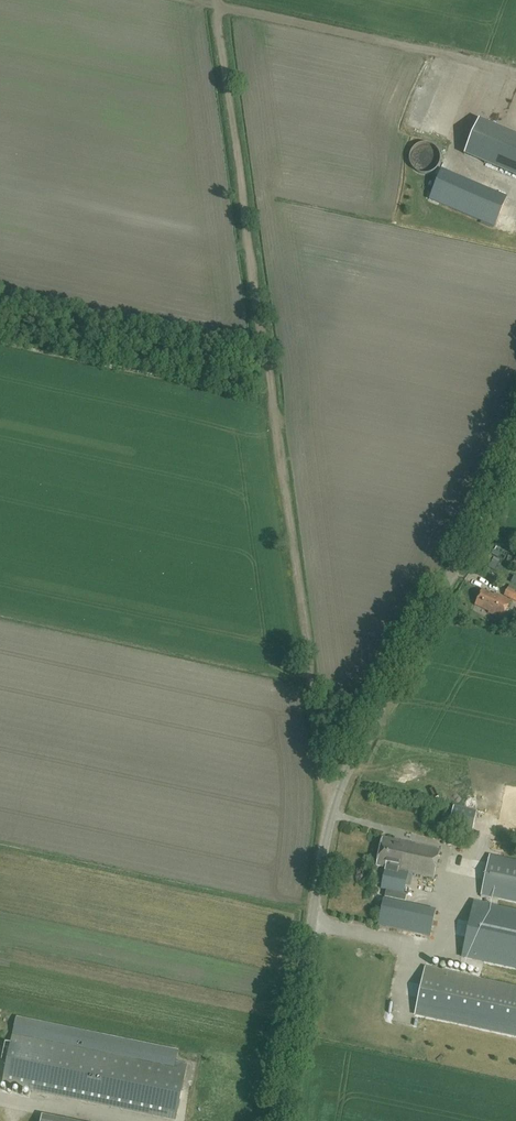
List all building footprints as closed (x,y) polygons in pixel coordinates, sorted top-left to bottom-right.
[(515,170),(515,135),(474,117),(462,147),(515,170)] [(442,169),(429,198),(494,226),(506,197),(442,169)] [(508,586),(504,595),(515,601),(515,590),(508,586)] [(489,611),(489,612),(502,618),(510,601),(494,593),(493,595),(482,590),(475,604),(489,611)] [(473,829),(477,811),(454,806),(450,825),(473,829)] [(434,877),(440,848),(383,837),(376,864),(386,866),(381,887),(403,893),(408,871),(434,877)] [(482,892),(515,899),(515,862),(489,856),(482,892)] [(384,898),(378,924),(430,935),(435,909),(384,898)] [(474,902),(462,957),(515,968),(515,911),(474,902)] [(415,1014),(515,1036),(515,988),(425,968),(415,1014)] [(16,1017),(2,1084),(176,1119),(187,1064),(176,1062),(178,1050),(16,1017)]
